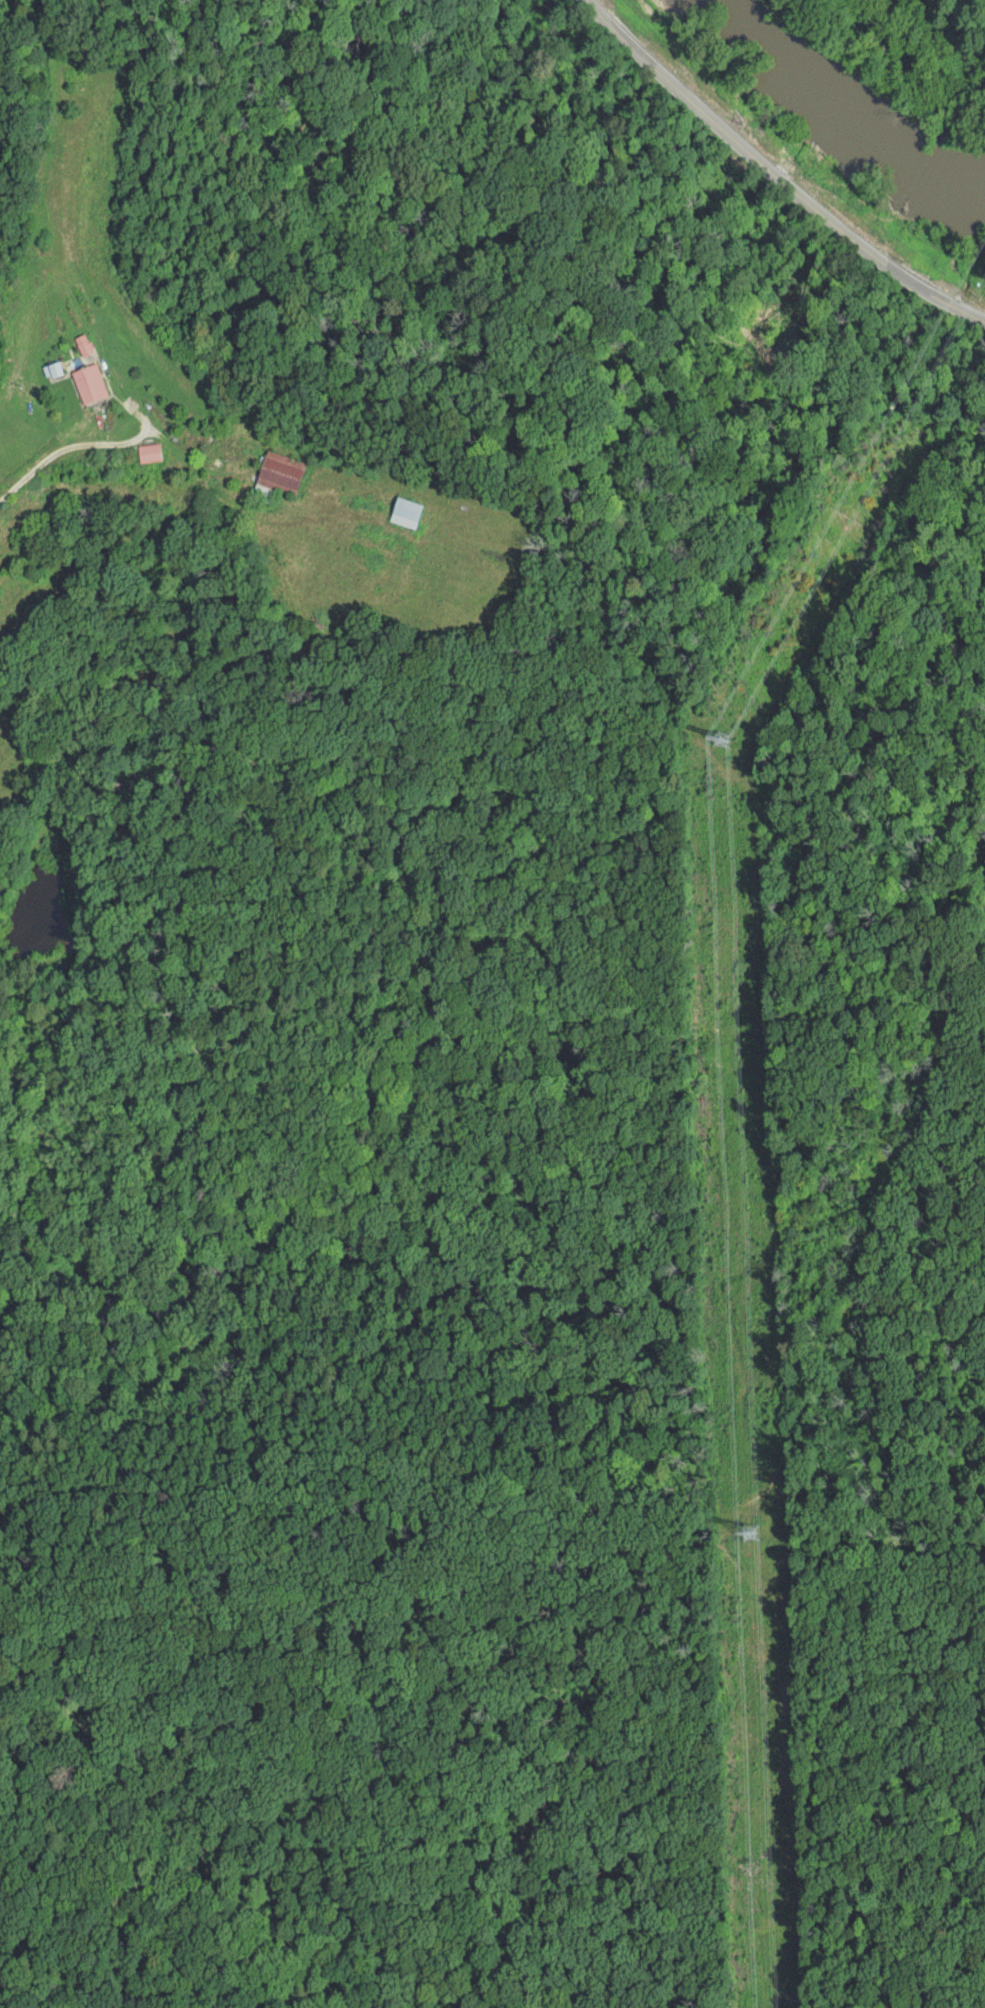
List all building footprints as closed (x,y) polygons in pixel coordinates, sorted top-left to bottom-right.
[(92,408),(116,396),(101,363),(76,375),(92,408)] [(160,445),(135,447),(136,464),(162,461),(160,445)] [(251,501),(273,507),(276,494),(296,499),(305,462),(264,451),(251,501)] [(421,507),(396,499),(389,522),(414,530),(421,507)]
